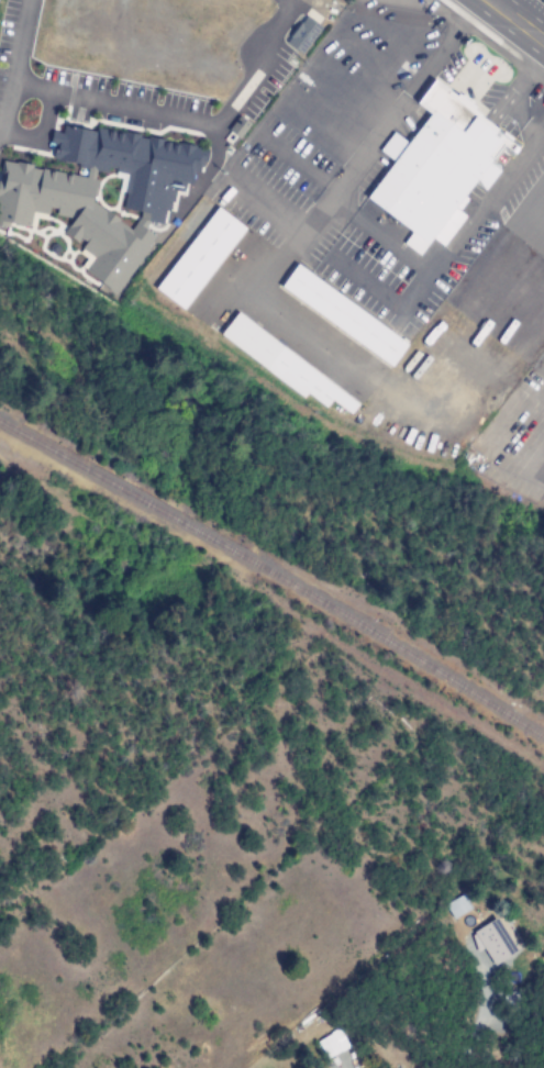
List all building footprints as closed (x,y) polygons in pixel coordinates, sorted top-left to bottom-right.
[(285,44),(302,55),(320,28),(303,16),(285,44)] [(519,143),(433,79),(414,104),(428,115),(406,143),(392,133),(378,151),(392,162),(364,199),(410,233),(402,244),(418,256),(431,239),(442,247),(464,217),(455,210),(475,184),(484,190),(519,143)] [(238,139),(248,125),(238,117),(227,130),(238,139)] [(62,124),(61,133),(50,131),(48,144),(53,147),(51,160),(78,165),(76,175),(0,162),(0,225),(28,230),(31,213),(46,215),(48,208),(55,210),(54,216),(72,219),(63,234),(72,240),(82,242),(81,250),(92,257),(82,273),(117,294),(153,236),(165,226),(171,191),(181,193),(183,183),(189,184),(210,149),(62,124)] [(243,228),(215,207),(154,291),(183,311),(243,228)] [(278,289),(391,367),(407,344),(294,266),(278,289)] [(303,397),(305,394),(325,408),(330,401),(350,415),(359,401),(234,314),(218,337),(303,397)] [(443,905),(451,920),(470,909),(461,894),(443,905)] [(493,966),(515,952),(494,918),(467,936),(477,952),(482,949),(493,966)] [(325,1060),(347,1048),(336,1030),(315,1042),(325,1060)]
